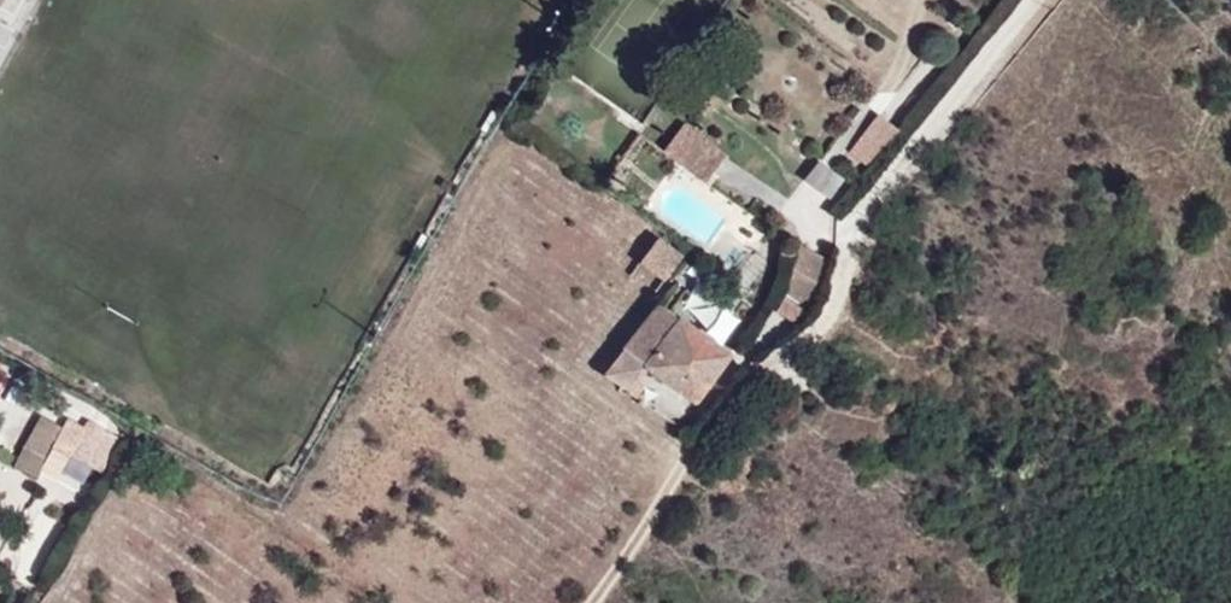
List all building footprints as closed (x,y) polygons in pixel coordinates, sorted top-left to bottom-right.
[(13,0),(0,0),(0,24),(13,31),(19,19),(6,13),(13,0)] [(30,0),(13,0),(6,13),(19,19),(30,0)] [(869,166),(897,130),(878,115),(850,151),(869,166)] [(726,153),(685,123),(664,152),(705,182),(726,153)] [(831,195),(846,175),(819,155),(804,176),(831,195)] [(664,286),(684,261),(658,242),(638,266),(664,286)] [(829,264),(795,245),(784,293),(817,312),(829,264)] [(805,310),(786,299),(778,313),(797,324),(805,310)] [(656,309),(606,376),(630,394),(646,373),(692,408),(726,362),(656,309)] [(82,404),(66,396),(60,406),(77,415),(82,404)] [(67,454),(76,438),(40,417),(23,448),(59,469),(67,454)] [(76,438),(67,454),(101,473),(119,441),(85,422),(76,438)] [(49,486),(59,469),(23,448),(13,465),(49,486)]
